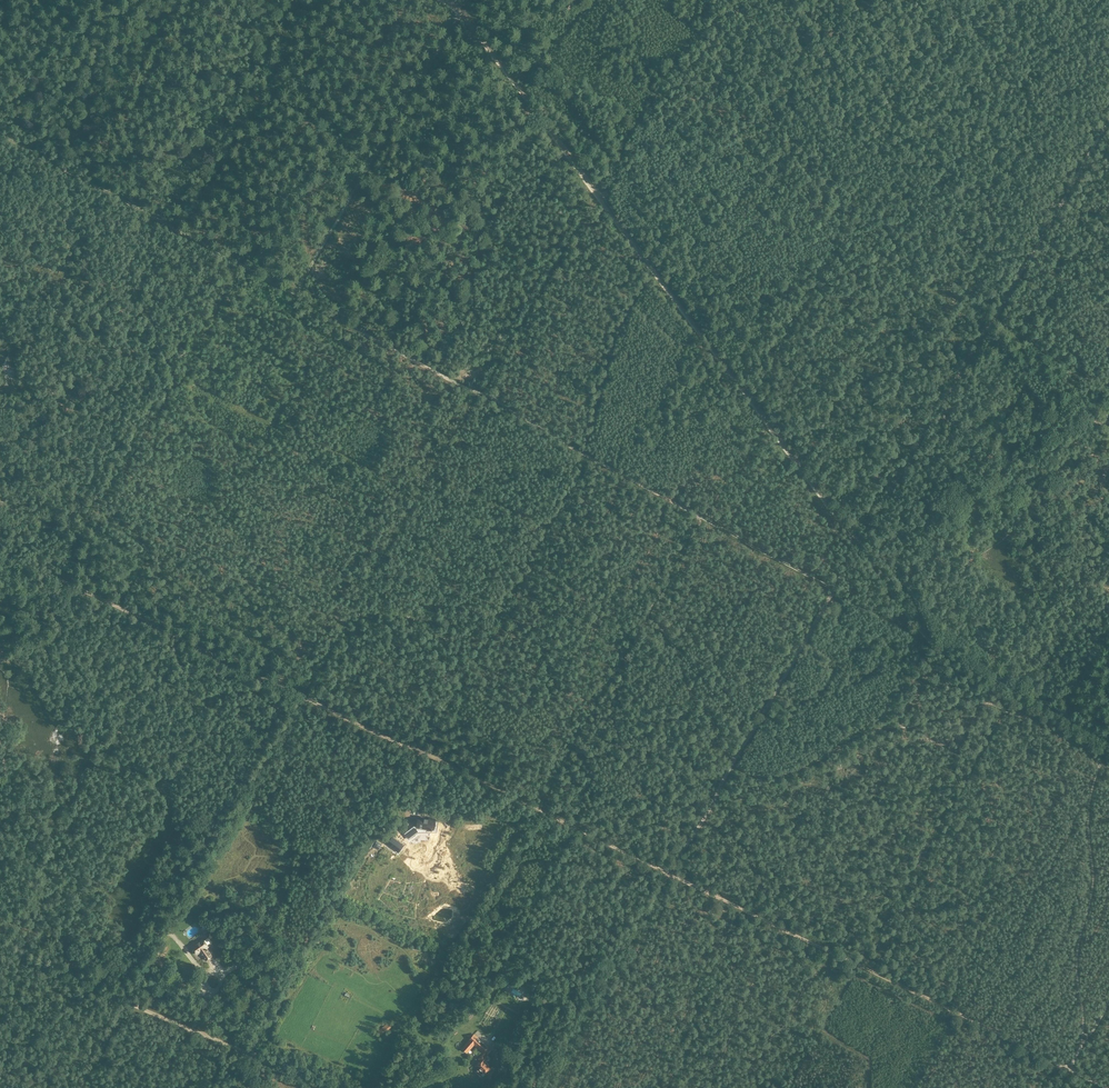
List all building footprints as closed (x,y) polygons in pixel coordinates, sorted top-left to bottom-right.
[(408,840),(418,832),(418,831),(426,832),(426,829),(431,829),(431,831),(437,832),(438,821),(428,820),(428,819),(419,818),(418,828),(413,827),(404,835),(404,834),(403,835),(407,838),(408,840)] [(392,839),(388,845),(397,852),(400,848),(401,849),(403,847),(392,839)] [(200,952),(206,960),(212,956),(207,948),(209,947),(204,940),(200,943),(199,941),(195,944),(196,945),(192,947),(197,955),(200,952)] [(332,986),(338,979),(333,975),(327,982),(332,986)] [(503,985),(500,992),(506,994),(509,987),(503,985)] [(378,1031),(382,1035),(392,1027),(388,1023),(378,1031)] [(451,1031),(454,1036),(464,1028),(460,1024),(451,1031)] [(478,1059),(480,1060),(475,1065),(479,1068),(476,1071),(481,1075),(483,1072),(486,1074),(491,1069),(485,1063),(488,1059),(484,1056),(490,1049),(475,1035),(466,1045),(472,1050),(476,1046),(483,1053),(478,1059)] [(476,1049),(472,1053),(477,1058),(481,1054),(476,1049)]
